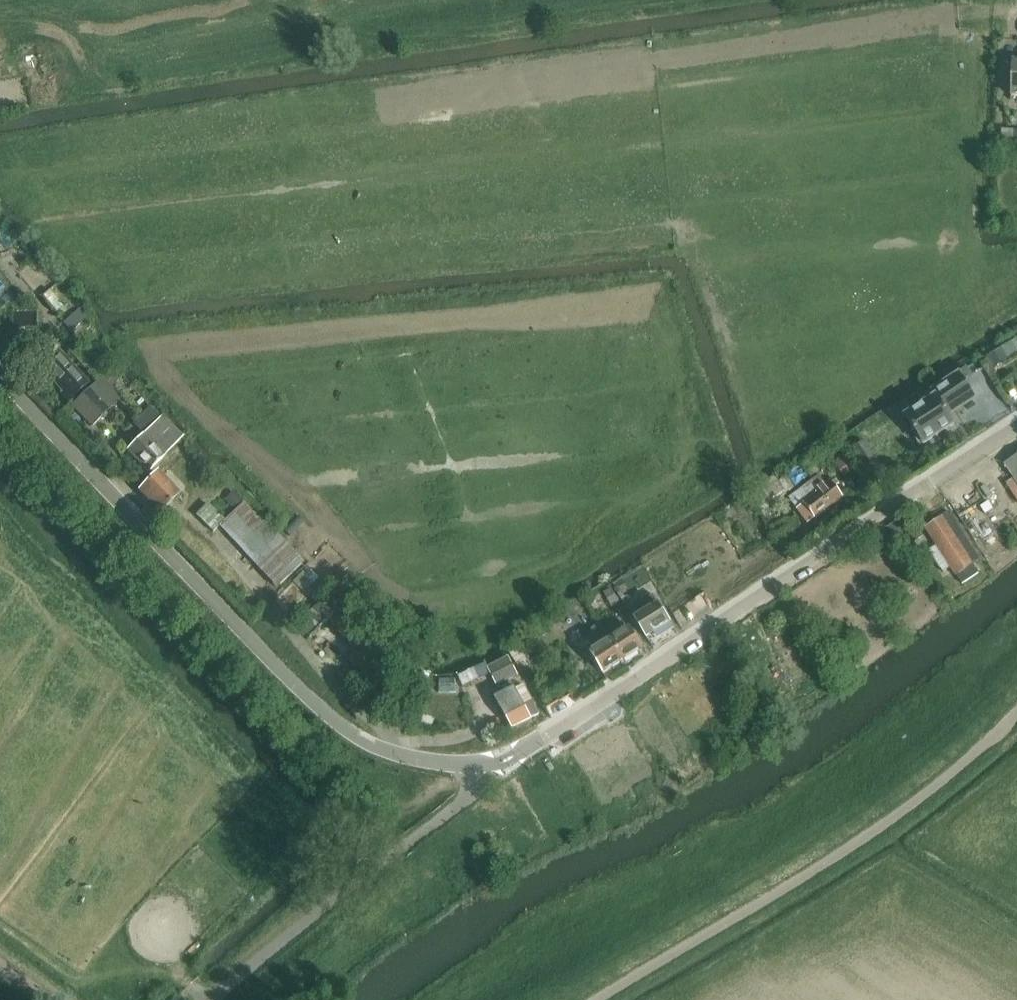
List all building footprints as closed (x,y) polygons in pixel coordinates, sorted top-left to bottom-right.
[(72,316),(63,324),(71,333),(80,325),(72,316)] [(70,353),(96,380),(105,371),(78,345),(70,353)] [(1000,350),(986,359),(991,367),(1005,359),(1000,350)] [(57,354),(42,369),(64,392),(68,388),(76,396),(87,386),(57,354)] [(113,369),(103,378),(111,388),(123,378),(116,371),(114,368),(113,369)] [(974,399),(964,383),(959,376),(932,394),(935,399),(906,418),(913,430),(912,430),(915,435),(916,434),(924,445),(954,425),(948,416),(974,399)] [(103,378),(71,406),(91,427),(106,414),(122,430),(137,416),(103,378)] [(142,437),(127,452),(148,473),(182,440),(161,419),(143,437),(142,437)] [(1005,465),(1016,484),(1016,457),(1005,465)] [(844,462),(838,467),(845,477),(851,472),(844,462)] [(878,463),(866,471),(870,477),(882,470),(878,463)] [(157,475),(150,482),(138,493),(151,506),(148,509),(156,518),(178,497),(157,475)] [(787,495),(776,477),(751,494),(766,518),(777,511),(772,504),(787,495)] [(843,496),(830,479),(799,503),(801,506),(797,509),(807,523),(843,496)] [(233,495),(226,503),(233,510),(241,503),(233,495)] [(207,505),(196,516),(213,533),(224,522),(207,505)] [(980,559),(949,512),(926,527),(962,584),(979,573),(973,563),(980,559)] [(301,565),(267,531),(267,530),(246,551),(280,586),(301,565)] [(380,649),(328,596),(296,626),(309,640),(327,624),(366,663),(380,649)] [(629,612),(630,614),(634,621),(635,620),(647,639),(671,623),(654,597),(629,612)] [(623,661),(611,642),(600,625),(592,631),(603,647),(591,654),(603,674),(623,661)] [(643,649),(631,629),(611,642),(623,661),(643,649)] [(488,670),(497,687),(522,675),(512,657),(488,670)] [(478,668),(459,678),(464,688),(483,679),(478,668)] [(496,700),(509,722),(512,728),(539,715),(532,702),(524,707),(513,686),(501,692),(504,696),(496,700)]
